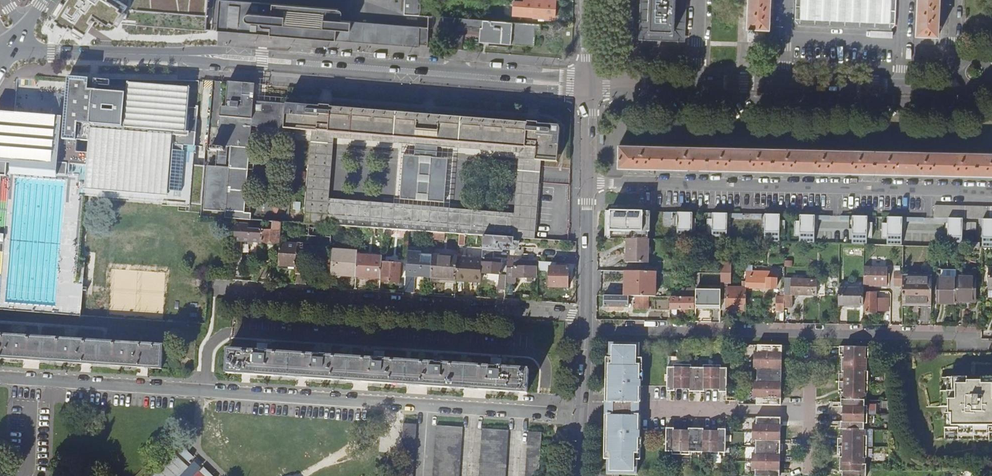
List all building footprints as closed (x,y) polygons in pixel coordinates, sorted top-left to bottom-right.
[(50,12),(84,38),(97,19),(126,20),(128,0),(58,0),(50,12)] [(126,20),(204,29),(207,0),(128,0),(126,20)] [(216,31),(418,47),(419,45),(427,45),(428,28),(341,20),(341,12),(340,10),(339,9),(272,4),(225,0),(219,0),(216,31)] [(420,15),(421,0),(405,0),(404,14),(420,15)] [(555,0),(535,0),(534,17),(554,18),(555,0)] [(683,38),(684,0),(643,0),(641,36),(683,38)] [(749,27),(750,27),(749,40),(765,40),(765,32),(755,32),(755,27),(770,27),(771,0),(750,0),(749,27)] [(796,23),(896,28),(897,0),(797,0),(796,23)] [(917,34),(938,35),(940,0),(919,0),(917,34)] [(540,30),(540,24),(462,18),(461,26),(480,28),(479,41),(534,46),(535,29),(540,30)] [(96,78),(95,88),(112,89),(112,79),(96,78)] [(83,210),(85,190),(168,196),(167,202),(190,204),(198,109),(187,108),(188,94),(128,89),(127,92),(82,88),(82,83),(68,82),(66,105),(79,106),(77,123),(73,123),(73,128),(77,129),(76,139),(72,139),(71,152),(59,151),(61,121),(0,116),(0,117),(0,175),(5,176),(0,235),(0,308),(78,314),(78,309),(76,309),(63,308),(67,244),(70,209),(83,210)] [(254,101),(255,84),(228,82),(226,107),(221,107),(217,147),(210,146),(208,167),(207,166),(203,210),(225,212),(225,218),(234,219),(251,220),(251,213),(244,213),(251,126),(311,131),(304,224),(327,225),(332,163),(334,138),(404,144),(448,148),(518,153),(512,237),(519,238),(534,239),(541,161),(557,162),(560,129),(559,127),(557,126),(254,101)] [(448,148),(404,144),(403,155),(448,158),(448,148)] [(620,144),(619,166),(991,174),(991,153),(900,151),(620,144)] [(448,158),(403,155),(399,199),(404,199),(403,221),(438,224),(440,202),(444,203),(448,158)] [(934,206),(934,218),(949,218),(948,246),(962,246),(963,219),(983,219),(982,247),(991,247),(991,207),(934,206)] [(78,283),(83,210),(70,209),(67,244),(63,308),(76,309),(78,283)] [(607,209),(606,234),(651,235),(652,210),(607,209)] [(692,212),(677,212),(677,239),(692,239),(692,234),(697,234),(697,219),(692,219),(692,212)] [(725,240),(727,240),(727,214),(713,213),(712,219),(707,219),(707,234),(712,234),(712,240),(725,240)] [(765,214),(764,241),(779,242),(779,236),(784,236),(785,221),(779,221),(780,214),(765,214)] [(800,243),(814,243),(815,216),(800,215),(800,221),(795,221),(795,236),(800,236),(800,243)] [(853,216),(852,243),(867,244),(867,238),(872,238),(872,223),(867,223),(867,217),(853,216)] [(887,245),(902,245),(902,217),(887,217),(887,224),(883,224),(883,238),(887,238),(887,245)] [(271,231),(261,230),(260,242),(280,243),(281,222),(272,221),(271,231)] [(240,224),(234,224),(233,244),(233,277),(240,277),(241,263),(241,253),(239,250),(240,240),(260,242),(261,230),(240,229),(240,224)] [(409,231),(383,229),(383,236),(408,238),(408,236),(409,231)] [(319,236),(301,235),(300,235),(299,243),(297,242),(297,244),(296,269),(295,284),(305,285),(304,279),(306,248),(300,248),(300,246),(303,246),(303,243),(310,243),(309,251),(314,251),(314,246),(319,246),(320,244),(330,244),(330,237),(319,236)] [(518,246),(519,238),(512,237),(483,235),(481,258),(490,258),(493,259),(494,250),(502,251),(502,249),(515,249),(518,246)] [(648,238),(626,238),(626,261),(648,262),(648,238)] [(727,240),(725,240),(724,248),(735,249),(735,241),(727,240)] [(735,241),(735,249),(747,249),(747,241),(735,241)] [(297,244),(280,243),(278,268),(296,269),(297,244)] [(357,252),(332,250),(331,264),(331,269),(330,275),(355,276),(357,255),(357,252)] [(331,269),(331,264),(330,264),(331,252),(325,251),(324,264),(323,264),(322,275),(329,276),(329,268),(331,269)] [(381,257),(357,255),(355,276),(380,278),(381,257)] [(431,271),(432,256),(411,255),(411,270),(418,270),(418,274),(425,274),(425,271),(431,271)] [(457,257),(432,256),(431,271),(430,277),(436,277),(436,280),(455,280),(457,258),(457,257)] [(481,259),(457,258),(455,280),(455,281),(480,283),(481,259)] [(506,278),(507,260),(493,259),(490,258),(481,258),(481,259),(481,263),(483,263),(482,273),(488,273),(488,279),(498,280),(497,289),(505,289),(505,281),(506,278)] [(538,262),(507,260),(506,278),(505,281),(513,281),(513,277),(527,277),(527,281),(531,281),(531,277),(535,277),(536,267),(538,267),(538,262)] [(721,262),(721,272),(721,290),(721,296),(727,296),(727,309),(745,309),(746,281),(744,281),(744,288),(727,288),(727,283),(731,283),(732,262),(721,262)] [(398,274),(399,264),(383,263),(381,282),(398,283),(398,274)] [(267,266),(259,266),(258,278),(266,279),(267,266)] [(562,267),(555,267),(550,267),(549,287),(568,287),(568,267),(562,267)] [(887,268),(864,267),(864,275),(863,284),(887,285),(887,268)] [(626,295),(629,295),(640,295),(648,295),(655,295),(655,271),(626,270),(626,295)] [(766,278),(766,271),(752,270),(751,277),(750,277),(750,288),(767,288),(767,287),(776,288),(776,278),(766,278)] [(942,270),(941,278),(957,278),(957,277),(957,270),(942,270)] [(902,276),(903,272),(894,271),(894,285),(902,285),(902,276)] [(931,272),(903,272),(902,276),(902,285),(902,302),(919,302),(919,304),(931,304),(931,272)] [(414,275),(405,274),(404,292),(413,293),(414,275)] [(976,277),(957,277),(957,278),(956,301),(975,301),(976,277)] [(936,291),(938,291),(938,303),(956,304),(956,301),(957,278),(941,278),(938,278),(938,284),(936,284),(936,291)] [(784,297),(784,307),(792,308),(792,294),(817,295),(817,279),(785,279),(785,294),(784,295),(784,297)] [(863,289),(838,288),(838,304),(863,305),(863,292),(863,289)] [(696,296),(696,305),(720,306),(721,296),(721,290),(696,289),(696,296)] [(875,315),(875,311),(875,310),(888,310),(888,299),(876,299),(876,292),(864,292),(864,311),(864,314),(875,315)] [(626,295),(604,295),(604,306),(629,306),(629,295),(626,295)] [(648,308),(648,295),(640,295),(640,308),(648,308)] [(671,321),(678,321),(678,312),(677,312),(677,309),(683,309),(687,309),(694,309),(694,298),(683,298),(683,296),(671,296),(671,321)] [(163,345),(0,334),(0,358),(161,369),(163,345)] [(610,357),(607,357),(606,388),(606,409),(606,415),(606,420),(605,459),(608,459),(608,474),(638,474),(638,459),(641,459),(642,447),(643,447),(643,437),(641,437),(641,430),(641,415),(641,410),(641,402),(641,387),(642,387),(642,380),(644,380),(644,370),(643,370),(643,358),(640,358),(640,344),(610,343),(610,357)] [(758,352),(755,352),(755,369),(758,369),(758,381),(755,381),(754,398),(758,398),(758,405),(782,405),(782,397),(782,383),(783,368),(783,354),(783,346),(758,346),(758,352)] [(840,347),(840,355),(843,355),(842,374),(840,374),(840,389),(842,390),(842,407),(846,407),(846,421),(842,421),(841,438),(839,438),(839,454),(841,454),(841,470),(843,470),(843,475),(869,475),(869,470),(869,464),(864,464),(865,458),(867,458),(868,434),(865,434),(865,421),(868,421),(868,407),(865,407),(866,394),(868,394),(869,372),(866,372),(866,359),(869,359),(869,347),(840,347)] [(527,392),(528,369),(229,350),(227,373),(527,392)] [(693,365),(675,365),(675,368),(669,367),(669,391),(677,391),(677,386),(691,387),(691,391),(706,392),(706,387),(721,387),(721,392),(728,392),(728,368),(722,368),(722,365),(705,365),(705,368),(693,368),(693,365)] [(942,377),(942,391),(945,391),(945,407),(948,407),(948,413),(945,413),(945,439),(958,438),(959,435),(989,435),(989,439),(991,438),(991,377),(981,377),(981,381),(967,381),(967,378),(942,377)] [(758,417),(757,423),(754,423),(754,440),(757,440),(757,452),(754,452),(754,470),(757,470),(757,475),(776,475),(781,475),(781,468),(782,454),(782,439),(782,425),(782,417),(758,417)] [(415,424),(401,423),(398,475),(412,475),(414,441),(415,424)] [(434,425),(432,475),(458,475),(461,427),(434,425)] [(480,428),(478,475),(504,475),(507,430),(480,428)] [(676,428),(668,428),(668,452),(674,452),(674,455),(691,455),(692,452),(704,452),(704,455),(721,455),(721,452),(727,453),(727,429),(720,429),(720,433),(706,433),(706,429),(691,428),(690,433),(676,433),(676,428)] [(539,432),(526,431),(524,475),(537,475),(539,432)] [(192,470),(175,453),(153,475),(186,475),(192,470)]
